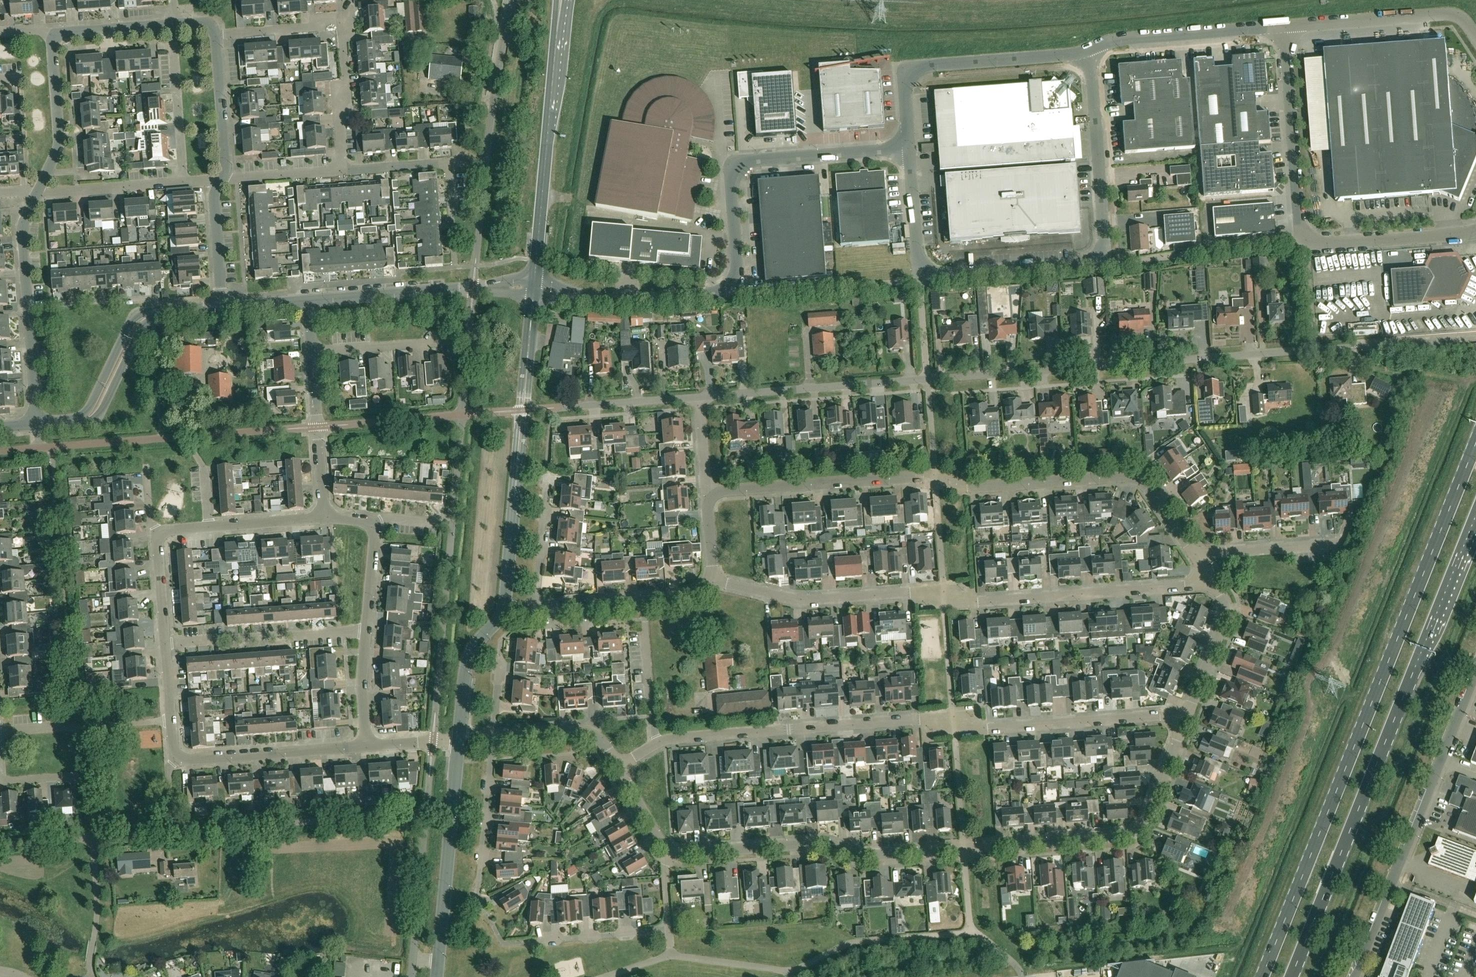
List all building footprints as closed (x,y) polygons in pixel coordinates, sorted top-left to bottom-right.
[(4,5),(4,6),(10,5),(11,17),(22,16),(21,0),(4,0),(4,5)] [(38,0),(21,0),(22,16),(33,15),(32,4),(38,3),(38,0)] [(56,14),(55,0),(44,0),(45,15),(56,14)] [(56,14),(67,13),(66,1),(72,0),(55,0),(56,14)] [(90,11),(89,0),(78,0),(79,12),(90,11)] [(90,11),(100,10),(100,0),(89,0),(90,11)] [(100,10),(111,9),(111,2),(116,2),(116,0),(100,0),(100,10)] [(254,17),(253,0),(235,0),(235,4),(242,4),(243,18),(254,17)] [(254,17),(265,17),(264,4),(271,4),(271,0),(253,0),(254,17)] [(279,12),(279,15),(290,15),(289,0),(271,0),(271,4),(278,3),(279,12)] [(290,15),(301,14),(300,0),(289,0),(290,15)] [(425,31),(423,0),(414,0),(405,1),(407,33),(425,31)] [(389,10),(388,1),(363,3),(365,21),(384,19),(384,11),(389,10)] [(404,4),(397,4),(398,17),(405,16),(404,4)] [(378,32),(379,38),(391,37),(390,28),(385,28),(384,19),(365,21),(365,33),(378,32)] [(357,44),(358,55),(383,53),(380,53),(379,46),(393,45),(393,37),(391,37),(379,38),(379,43),(374,44),(374,43),(357,44)] [(320,40),(310,41),(312,60),(316,60),(317,69),(329,68),(328,55),(321,55),(320,40)] [(310,41),(299,42),(301,61),(312,60),(310,41)] [(284,57),(284,64),(291,64),(291,62),(301,61),(299,42),(289,43),(290,55),(289,57),(284,57)] [(1332,153),(1336,201),(1412,195),(1430,194),(1436,194),(1441,193),(1460,201),(1475,162),(1475,137),(1475,136),(1475,133),(1475,130),(1474,127),(1474,124),(1474,120),(1473,117),(1472,114),(1471,111),(1470,109),(1469,106),(1468,104),(1467,102),(1466,100),(1464,97),(1462,95),(1460,92),(1458,90),(1456,88),(1454,86),(1451,84),(1449,82),(1446,42),(1426,43),(1400,45),(1366,48),(1342,49),(1324,51),(1325,60),(1332,153)] [(276,44),(266,45),(267,63),(268,71),(278,70),(278,65),(284,64),(284,57),(279,58),(277,56),(276,44)] [(257,69),(256,64),(255,45),(245,46),(246,60),(239,61),(240,68),(246,67),(246,70),(257,69)] [(267,63),(266,45),(255,45),(256,64),(267,63)] [(110,69),(111,80),(111,82),(116,81),(116,74),(129,73),(128,54),(127,52),(117,53),(118,55),(116,55),(117,68),(110,69)] [(139,53),(141,85),(142,85),(141,72),(152,71),(151,52),(139,53)] [(128,54),(129,73),(136,72),(137,85),(141,85),(139,53),(128,54)] [(383,53),(358,55),(357,55),(358,59),(359,65),(376,64),(375,61),(376,59),(384,58),(383,53)] [(89,57),(91,76),(99,75),(99,81),(111,80),(110,69),(110,67),(103,68),(102,54),(93,55),(93,57),(89,57)] [(460,83),(462,59),(432,56),(429,80),(460,83)] [(1238,145),(1258,144),(1270,143),(1268,113),(1256,114),(1255,104),(1255,99),(1254,96),(1266,95),(1263,56),(1231,58),(1232,68),(1226,68),(1214,69),(1213,59),(1193,61),(1196,102),(1200,148),(1238,145)] [(91,76),(89,57),(76,58),(77,69),(70,69),(71,86),(83,86),(83,76),(91,76)] [(1332,153),(1325,60),(1314,61),(1306,61),(1313,155),(1321,154),(1332,153)] [(1125,154),(1194,148),(1189,80),(1182,81),(1181,62),(1118,67),(1121,106),(1133,105),(1134,123),(1122,124),(1125,154)] [(376,75),(376,80),(387,79),(386,74),(381,74),(380,70),(376,70),(376,64),(359,65),(360,76),(376,75)] [(849,64),(818,66),(823,132),(884,128),(880,73),(850,72),(849,64)] [(762,72),(737,74),(739,99),(753,98),(756,137),(797,134),(792,74),(763,76),(762,72)] [(393,78),(387,79),(376,80),(371,80),(371,84),(360,85),(361,96),(386,94),(385,85),(387,83),(391,83),(393,81),(393,78)] [(625,116),(623,125),(612,123),(596,207),(657,218),(658,216),(691,222),(702,162),(686,158),(691,129),(714,133),(714,132),(714,121),(714,120),(712,109),(713,109),(707,98),(699,89),(689,83),(678,79),(677,79),(667,79),(666,79),(655,81),(654,80),(643,86),(634,94),(635,94),(629,104),(628,103),(624,115),(625,116)] [(1075,161),(1073,141),(1070,102),(1075,97),(1054,79),(1049,84),(934,93),(940,171),(1075,161)] [(297,97),(303,97),(304,106),(323,105),(322,95),(310,96),(308,95),(308,90),(316,89),(303,90),(302,83),(296,84),(297,97)] [(241,107),(241,108),(258,107),(258,101),(265,100),(264,89),(252,90),(253,96),(240,97),(240,99),(238,99),(238,107),(241,107)] [(386,94),(361,96),(362,107),(367,107),(368,111),(387,110),(386,94)] [(1,95),(1,100),(2,116),(9,116),(10,122),(21,121),(20,108),(14,108),(13,96),(1,97),(1,95)] [(144,108),(145,114),(164,112),(164,101),(166,101),(166,100),(149,101),(148,95),(138,95),(139,105),(142,105),(144,108)] [(83,118),(100,117),(99,111),(108,110),(107,98),(83,100),(83,106),(82,106),(83,118)] [(297,124),(310,123),(310,118),(311,116),(324,115),(323,105),(304,106),(305,116),(302,116),(303,123),(297,124)] [(258,107),(241,108),(242,120),(254,119),(255,125),(269,124),(267,124),(266,113),(259,113),(258,107)] [(141,132),(148,132),(148,125),(168,123),(165,123),(164,112),(145,114),(140,114),(138,115),(138,121),(140,123),(141,132)] [(100,117),(83,118),(84,130),(97,129),(98,136),(114,134),(118,134),(118,130),(110,131),(109,122),(100,123),(100,117)] [(300,140),(325,138),(325,128),(312,129),(311,128),(310,123),(297,124),(298,131),(299,131),(300,140)] [(448,123),(440,124),(441,149),(452,148),(452,142),(458,142),(456,124),(448,124),(448,123)] [(270,135),(269,124),(255,125),(255,131),(243,132),(243,144),(261,142),(261,135),(270,135)] [(430,139),(431,150),(441,149),(440,124),(423,125),(423,131),(424,139),(430,139)] [(413,134),(407,135),(408,151),(419,150),(418,140),(424,139),(423,131),(423,125),(416,126),(416,128),(414,128),(413,132),(413,134)] [(373,131),(373,137),(363,138),(362,128),(356,128),(357,142),(363,141),(364,155),(375,154),(373,131)] [(397,152),(408,151),(407,135),(396,135),(396,129),(390,130),(391,142),(396,142),(397,152)] [(385,143),(391,142),(390,130),(373,131),(375,154),(385,153),(385,143)] [(143,151),(148,150),(166,149),(167,149),(166,138),(169,138),(169,137),(149,139),(148,132),(141,132),(135,133),(135,137),(142,139),(142,142),(139,142),(139,151),(143,151)] [(86,155),(111,153),(108,153),(107,147),(111,147),(111,141),(114,141),(114,134),(98,136),(86,137),(86,143),(85,143),(86,155)] [(306,157),(313,156),(312,151),(314,150),(326,149),(325,138),(300,140),(301,150),(305,150),(306,157)] [(261,142),(243,144),(244,155),(262,154),(262,160),(278,159),(278,152),(262,154),(261,142)] [(1258,149),(1258,144),(1238,145),(1200,148),(1203,197),(1268,192),(1273,185),(1271,154),(1259,155),(1258,149)] [(18,153),(8,153),(10,177),(20,176),(19,164),(20,162),(25,162),(23,146),(17,146),(18,153)] [(166,149),(148,150),(148,159),(143,160),(144,169),(151,169),(151,162),(171,160),(170,160),(168,160),(167,149),(166,149)] [(10,177),(8,153),(0,154),(0,178),(10,177)] [(88,173),(100,172),(115,171),(114,165),(112,165),(111,153),(86,155),(87,167),(88,173)] [(950,243),(1080,233),(1075,167),(945,177),(950,243)] [(1190,167),(1170,168),(1170,176),(1176,176),(1177,187),(1191,186),(1190,167)] [(884,172),(835,175),(841,246),(889,242),(884,172)] [(414,188),(437,186),(436,174),(419,176),(419,181),(414,181),(414,188)] [(758,188),(765,275),(765,277),(767,277),(768,280),(770,279),(770,282),(772,282),(826,278),(819,184),(819,181),(816,182),(816,179),(814,180),(814,177),(812,177),(811,177),(765,181),(762,181),(763,183),(760,184),(760,186),(758,186),(758,188)] [(1140,187),(1127,188),(1128,202),(1148,200),(1147,186),(1152,186),(1152,180),(1140,181),(1140,187)] [(354,185),(356,207),(363,207),(362,201),(367,201),(365,182),(362,182),(362,184),(354,185)] [(365,182),(367,201),(371,201),(372,206),(379,206),(377,183),(369,183),(369,182),(365,182)] [(379,206),(386,205),(385,200),(390,199),(389,182),(377,183),(379,206)] [(331,186),(333,209),(340,209),(340,203),(344,203),(343,184),(339,184),(339,185),(331,186)] [(343,184),(344,203),(349,202),(349,208),(356,207),(354,185),(347,185),(346,184),(343,184)] [(331,186),(324,187),(324,185),(320,186),(321,204),(326,204),(326,210),(333,209),(331,186)] [(321,204),(320,186),(316,186),(316,187),(309,188),(310,211),(317,210),(317,205),(321,204)] [(438,194),(437,186),(414,188),(415,195),(420,194),(421,199),(439,197),(439,194),(438,194)] [(250,200),(273,198),(278,198),(278,193),(272,193),(272,191),(267,192),(266,187),(249,188),(250,200)] [(310,211),(309,188),(297,189),(298,206),(303,206),(304,211),(310,211)] [(173,195),(174,205),(195,204),(194,193),(177,194),(177,189),(166,190),(167,195),(173,195)] [(440,201),(439,197),(421,199),(421,203),(415,204),(416,211),(439,209),(438,201),(440,201)] [(249,211),(249,212),(268,210),(268,206),(273,205),(273,198),(250,200),(250,208),(249,208),(249,211)] [(137,201),(138,219),(139,228),(150,228),(150,232),(157,231),(155,201),(148,201),(148,200),(137,201)] [(138,219),(137,201),(125,202),(126,219),(127,227),(131,226),(131,219),(138,219)] [(101,204),(102,221),(114,220),(112,203),(101,204)] [(102,221),(101,204),(89,205),(90,217),(84,217),(85,230),(95,229),(95,222),(102,221)] [(183,215),(196,214),(195,204),(174,205),(175,216),(168,216),(169,222),(175,221),(183,221),(183,215)] [(1212,209),(1215,238),(1275,233),(1274,221),(1271,221),(1271,217),(1274,216),(1273,204),(1212,209)] [(66,224),(65,206),(53,207),(54,220),(48,221),(49,235),(55,234),(55,232),(61,232),(60,225),(66,224)] [(76,206),(65,206),(66,224),(78,223),(78,225),(82,225),(81,217),(77,217),(76,206)] [(441,220),(441,216),(440,217),(439,209),(416,211),(416,217),(422,217),(422,222),(441,220)] [(251,223),(274,221),(274,214),(268,215),(268,210),(249,212),(249,215),(251,215),(251,223)] [(1163,217),(1164,223),(1165,245),(1173,245),(1191,243),(1195,243),(1193,215),(1163,217)] [(441,224),(441,220),(422,222),(423,226),(417,227),(418,233),(440,232),(440,224),(441,224)] [(175,227),(176,238),(197,236),(197,225),(175,227),(175,221),(169,222),(169,227),(175,227)] [(275,228),(274,221),(251,223),(252,230),(251,231),(251,234),(270,233),(269,228),(275,228)] [(702,237),(633,231),(633,229),(592,226),(589,259),(699,269),(702,237)] [(1130,228),(1132,252),(1148,250),(1146,227),(1130,228)] [(130,243),(129,229),(121,229),(122,243),(130,243)] [(441,239),(440,232),(418,233),(418,240),(424,240),(424,244),(443,243),(443,239),(441,239)] [(270,233),(251,234),(251,238),(252,238),(253,246),(276,244),(276,243),(285,243),(284,235),(276,236),(276,237),(270,237),(270,233)] [(198,246),(197,236),(176,238),(177,248),(171,248),(171,254),(186,253),(185,247),(198,246)] [(1475,258),(1475,257),(1475,245),(1469,242),(1464,254),(1475,258)] [(443,247),(443,243),(424,244),(424,249),(419,249),(419,256),(442,254),(442,247),(443,247)] [(1191,243),(1173,245),(1173,252),(1191,249),(1191,243)] [(253,257),(271,256),(271,251),(277,251),(276,244),(253,246),(254,253),(252,253),(253,257)] [(376,269),(383,268),(382,245),(375,246),(375,251),(371,252),(372,271),(376,270),(376,269)] [(388,245),(382,245),(383,268),(395,268),(394,250),(389,250),(388,245)] [(366,246),(359,247),(361,270),(368,269),(368,271),(372,271),(371,252),(366,252),(366,246)] [(353,271),(361,270),(359,247),(352,248),(352,253),(348,253),(349,272),(353,272),(353,271)] [(349,272),(348,253),(343,254),(343,248),(336,249),(338,272),(346,271),(346,273),(349,272)] [(330,272),(338,272),(336,249),(329,249),(330,255),(325,255),(327,274),(330,274),(330,272)] [(303,274),(315,274),(313,250),(306,251),(307,257),(302,257),(303,274)] [(325,255),(321,255),(320,250),(313,250),(315,274),(323,273),(323,274),(327,274),(325,255)] [(178,259),(179,270),(200,268),(199,257),(186,258),(186,253),(171,254),(172,260),(178,259)] [(443,266),(442,254),(419,256),(420,263),(425,263),(426,267),(443,266)] [(95,270),(96,287),(102,287),(102,290),(107,289),(105,256),(101,257),(102,270),(95,270)] [(105,256),(107,289),(113,289),(113,286),(118,286),(117,268),(110,269),(109,259),(105,259),(105,256)] [(138,267),(139,284),(145,284),(145,286),(150,286),(148,256),(144,257),(145,266),(138,267)] [(161,283),(160,265),(153,266),(152,256),(148,256),(150,286),(156,286),(156,283),(161,283)] [(277,260),(272,260),(271,256),(253,257),(253,261),(254,261),(255,268),(278,267),(277,260)] [(127,258),(129,288),(134,287),(134,285),(139,284),(138,267),(132,267),(131,257),(127,258)] [(1392,272),(1362,274),(1365,310),(1395,308),(1422,305),(1425,300),(1459,298),(1470,276),(1456,257),(1449,257),(1433,259),(1411,260),(1412,270),(1399,271),(1392,272)] [(74,272),(75,289),(80,289),(81,291),(86,291),(84,261),(83,258),(79,258),(80,271),(74,272)] [(117,268),(118,286),(123,285),(123,288),(129,288),(127,258),(122,258),(123,268),(117,268)] [(1255,277),(1265,277),(1264,259),(1254,259),(1255,277)] [(84,261),(86,291),(91,291),(91,288),(96,287),(95,270),(89,271),(88,261),(84,261)] [(62,263),(64,293),(70,292),(70,290),(75,289),(74,272),(67,272),(66,262),(62,263)] [(52,273),(53,291),(59,290),(59,293),(64,293),(62,263),(58,263),(59,273),(52,273)] [(273,274),(278,273),(278,267),(255,268),(256,280),(273,279),(273,274)] [(201,279),(200,268),(179,270),(179,280),(173,281),(173,286),(180,286),(181,286),(181,288),(182,289),(189,288),(190,287),(190,285),(192,285),(192,284),(191,285),(190,280),(201,279)] [(1145,284),(1155,283),(1154,275),(1145,275),(1145,284)] [(1086,296),(1092,295),(1092,297),(1104,296),(1103,280),(1084,282),(1084,288),(1086,288),(1086,296)] [(1244,308),(1254,308),(1253,294),(1244,294),(1244,308)] [(1271,323),(1277,323),(1278,324),(1281,324),(1282,323),(1284,323),(1283,315),(1287,315),(1286,307),(1282,308),(1282,306),(1276,307),(1275,295),(1267,295),(1268,317),(1270,316),(1271,323)] [(940,308),(939,299),(939,296),(931,297),(932,309),(940,308)] [(906,306),(906,315),(914,315),(914,305),(906,306)] [(1181,311),(1167,312),(1169,330),(1193,328),(1192,321),(1201,321),(1200,307),(1181,308),(1181,311)] [(1213,322),(1215,324),(1217,323),(1217,326),(1231,325),(1231,326),(1239,325),(1239,309),(1217,310),(1217,316),(1214,316),(1213,318),(1213,322)] [(1119,316),(1120,334),(1143,333),(1142,326),(1149,326),(1148,311),(1134,312),(1134,315),(1119,316)] [(606,313),(588,312),(588,321),(606,322),(606,313)] [(809,327),(835,325),(834,313),(808,315),(809,327)] [(642,314),(631,314),(632,327),(643,326),(642,314)] [(1090,328),(1091,328),(1091,320),(1089,320),(1089,315),(1070,316),(1072,338),(1090,336),(1090,328)] [(941,328),(942,341),(954,340),(955,346),(971,345),(970,335),(978,334),(976,316),(968,317),(969,324),(953,325),(953,327),(941,328)] [(9,329),(8,318),(0,318),(0,329),(9,329)] [(582,352),(585,320),(574,319),(573,335),(568,334),(569,329),(557,326),(555,337),(567,337),(565,346),(555,344),(554,348),(553,347),(549,368),(560,370),(562,360),(571,361),(571,351),(582,352)] [(1055,320),(1043,321),(1043,319),(1029,320),(1030,340),(1045,339),(1044,333),(1048,332),(1048,333),(1056,333),(1055,320)] [(255,324),(256,329),(264,329),(263,323),(264,323),(264,321),(258,322),(258,324),(255,324)] [(895,331),(888,332),(890,350),(893,350),(894,351),(899,351),(900,349),(903,349),(902,343),(908,342),(907,321),(894,322),(895,331)] [(1004,321),(989,322),(990,342),(994,342),(995,343),(1001,342),(1002,341),(1005,341),(1005,335),(1016,334),(1015,322),(1004,323),(1004,321)] [(291,340),(290,328),(287,328),(287,326),(282,327),(282,323),(267,324),(268,334),(275,333),(275,341),(291,340)] [(10,340),(9,329),(0,329),(0,340),(10,340)] [(195,334),(194,335),(194,339),(195,340),(195,341),(209,340),(209,346),(216,346),(216,340),(220,340),(219,333),(195,333),(195,334)] [(737,344),(724,345),(726,364),(732,364),(731,362),(739,362),(738,349),(744,348),(742,333),(736,333),(737,344)] [(814,357),(834,356),(832,335),(812,337),(814,357)] [(696,352),(704,352),(712,351),(713,364),(720,363),(720,365),(726,364),(724,345),(717,345),(716,339),(711,339),(711,337),(703,338),(695,338),(696,352)] [(599,344),(588,345),(589,360),(595,360),(596,374),(610,373),(609,353),(600,354),(599,344)] [(622,348),(623,361),(633,361),(634,370),(649,369),(648,344),(632,345),(632,347),(622,348)] [(670,368),(676,368),(689,367),(687,348),(669,349),(670,368)] [(174,374),(196,374),(196,349),(174,349),(174,374)] [(14,363),(13,359),(11,358),(11,352),(0,353),(0,364),(14,363)] [(434,386),(433,381),(446,380),(444,356),(431,357),(432,370),(425,371),(426,387),(434,386)] [(276,383),(294,382),(293,367),(291,367),(290,359),(274,360),(276,383)] [(414,367),(413,359),(399,360),(401,379),(410,378),(410,381),(412,383),(413,392),(425,391),(423,366),(414,367)] [(392,390),(390,374),(390,366),(384,367),(384,361),(370,362),(372,382),(379,381),(380,391),(392,390)] [(13,374),(12,368),(14,366),(14,363),(0,364),(0,375),(13,374)] [(357,363),(341,364),(342,384),(349,383),(349,385),(351,387),(356,386),(356,398),(367,398),(365,372),(359,372),(358,371),(357,363)] [(210,399),(231,398),(230,376),(209,377),(210,399)] [(1392,385),(1376,377),(1370,388),(1386,397),(1392,385)] [(1346,399),(1347,406),(1366,404),(1366,392),(1352,393),(1350,378),(1330,380),(1332,400),(1346,399)] [(1206,401),(1198,402),(1200,422),(1213,422),(1212,399),(1224,398),(1223,384),(1217,384),(1217,382),(1204,383),(1206,401)] [(1269,403),(1290,401),(1289,385),(1277,387),(1276,385),(1267,386),(1268,395),(1263,396),(1262,395),(1252,396),(1254,415),(1264,414),(1263,401),(1269,401),(1269,403)] [(14,397),(13,386),(0,387),(0,398),(14,397)] [(1162,389),(1149,390),(1149,391),(1155,390),(1156,402),(1152,402),(1153,412),(1166,411),(1166,416),(1186,415),(1185,400),(1184,400),(1184,402),(1178,402),(1178,400),(1172,401),(1171,400),(1170,389),(1168,387),(1164,387),(1162,389)] [(278,408),(296,406),(295,393),(279,394),(279,388),(267,389),(268,401),(277,401),(278,408)] [(1134,426),(1143,425),(1142,409),(1137,409),(1136,391),(1126,392),(1126,395),(1120,395),(1118,394),(1115,394),(1113,396),(1111,396),(1113,411),(1122,411),(1122,417),(1134,417),(1134,426)] [(1048,404),(1039,405),(1040,418),(1055,417),(1055,418),(1057,418),(1057,420),(1059,422),(1065,422),(1067,419),(1067,417),(1069,417),(1068,396),(1053,398),(1054,404),(1052,404),(1049,406),(1048,404)] [(2,415),(1,409),(15,408),(14,397),(0,398),(0,415),(2,415)] [(1079,399),(1081,420),(1084,419),(1085,427),(1103,426),(1102,412),(1096,412),(1095,397),(1079,399)] [(1020,400),(1005,401),(1006,422),(1021,421),(1021,419),(1033,418),(1032,406),(1024,406),(1024,407),(1020,408),(1020,400)] [(911,404),(895,405),(896,410),(894,410),(893,412),(893,417),(895,419),(896,418),(897,426),(902,425),(903,432),(920,431),(919,415),(913,416),(912,414),(911,404)] [(972,427),(987,426),(988,438),(999,437),(997,409),(990,409),(990,411),(987,411),(986,405),(970,406),(972,427)] [(875,406),(860,407),(862,426),(876,425),(877,430),(886,430),(884,416),(879,416),(879,414),(878,414),(878,412),(876,412),(875,406)] [(1241,423),(1248,423),(1246,407),(1240,407),(1241,423)] [(842,430),(842,427),(852,427),(851,414),(844,415),(843,409),(827,410),(828,425),(829,425),(829,431),(832,433),(840,433),(842,430)] [(799,410),(799,412),(798,412),(800,434),(808,433),(809,440),(821,439),(820,425),(812,426),(811,411),(805,412),(804,410),(799,410)] [(782,414),(765,415),(767,438),(783,437),(782,414)] [(739,441),(754,440),(760,440),(758,422),(745,423),(746,425),(739,425),(739,417),(727,418),(729,442),(730,442),(730,444),(730,450),(741,449),(740,443),(739,443),(739,441)] [(676,433),(682,432),(681,421),(662,423),(663,434),(676,433)] [(614,445),(613,426),(602,427),(603,438),(597,439),(598,451),(604,451),(604,446),(614,445)] [(613,426),(614,445),(625,444),(626,449),(632,449),(631,436),(625,437),(624,426),(613,426)] [(590,428),(579,429),(581,456),(581,448),(591,447),(592,452),(598,451),(597,439),(591,439),(590,428)] [(581,456),(579,429),(568,430),(570,457),(581,456)] [(856,444),(855,431),(847,432),(848,444),(856,444)] [(683,443),(682,432),(676,433),(663,434),(664,445),(659,445),(660,451),(672,450),(672,444),(683,443)] [(1192,433),(1194,441),(1202,439),(1200,432),(1192,433)] [(1047,435),(1039,435),(1040,444),(1047,443),(1047,435)] [(632,449),(640,448),(639,436),(631,436),(632,449)] [(1166,470),(1182,460),(1175,449),(1159,460),(1166,470)] [(673,456),(672,450),(660,451),(660,457),(665,457),(666,468),(676,467),(685,466),(684,455),(673,456)] [(1182,460),(1166,470),(1173,481),(1183,474),(1187,479),(1199,471),(1195,465),(1189,469),(1182,460)] [(300,461),(278,463),(278,468),(287,467),(287,475),(301,473),(300,461)] [(241,466),(218,467),(219,480),(242,478),(241,466)] [(662,485),(675,484),(674,478),(686,477),(685,466),(676,467),(666,468),(667,478),(662,479),(662,485)] [(252,477),(260,476),(259,467),(252,468),(252,477)] [(27,470),(28,484),(42,483),(41,469),(27,470)] [(336,472),(334,495),(346,496),(347,482),(348,477),(340,476),(341,473),(336,472)] [(301,473),(287,475),(288,482),(279,482),(279,487),(302,485),(301,473)] [(347,482),(346,496),(358,497),(360,474),(355,474),(354,483),(347,482)] [(360,474),(358,497),(370,498),(371,484),(364,483),(365,475),(360,474)] [(575,474),(574,482),(587,484),(588,476),(575,474)] [(1192,488),(1182,494),(1191,507),(1207,496),(1202,489),(1208,484),(1201,474),(1189,482),(1192,488)] [(371,484),(370,498),(382,499),(384,477),(379,476),(378,485),(371,484)] [(384,477),(382,499),(394,500),(395,486),(388,486),(389,477),(384,477)] [(242,478),(219,480),(220,492),(243,490),(242,478)] [(395,486),(394,500),(406,501),(408,479),(403,478),(402,487),(395,486)] [(133,493),(132,483),(116,485),(116,479),(101,480),(102,496),(106,495),(106,496),(133,493)] [(408,479),(406,501),(418,502),(419,488),(412,488),(413,479),(408,479)] [(419,488),(418,502),(430,504),(432,481),(427,481),(426,489),(419,488)] [(430,504),(442,505),(443,491),(436,490),(436,481),(432,481),(430,504)] [(586,490),(587,484),(574,482),(574,488),(563,487),(562,498),(581,500),(589,501),(590,490),(586,490)] [(675,490),(675,484),(662,485),(663,491),(668,491),(669,501),(676,501),(687,500),(686,489),(675,490)] [(302,485),(279,487),(280,492),(288,491),(289,498),(303,497),(302,485)] [(1331,486),(1333,514),(1347,513),(1346,502),(1352,501),(1350,487),(1340,487),(1340,485),(1331,486)] [(1320,515),(1333,514),(1331,486),(1331,494),(1323,495),(1323,489),(1312,490),(1313,504),(1319,504),(1320,515)] [(221,504),(235,503),(234,495),(243,495),(243,490),(220,492),(221,504)] [(1307,505),(1313,504),(1312,490),(1301,490),(1302,496),(1293,497),(1295,517),(1308,516),(1307,505)] [(1273,492),(1274,500),(1275,507),(1275,510),(1281,509),(1281,518),(1295,517),(1293,497),(1285,498),(1284,492),(1273,492)] [(95,511),(99,511),(113,510),(113,505),(134,503),(133,493),(106,496),(107,503),(95,504),(95,511)] [(1113,516),(1119,518),(1125,502),(1119,500),(1117,505),(1111,502),(1111,495),(1100,496),(1101,519),(1102,519),(1101,514),(1112,513),(1114,514),(1113,516)] [(905,504),(906,512),(907,525),(919,524),(919,516),(927,516),(925,496),(911,497),(912,503),(905,504)] [(1090,514),(1084,515),(1084,524),(1096,523),(1095,519),(1101,519),(1100,496),(1088,497),(1090,514)] [(281,511),(304,510),(303,497),(289,498),(289,506),(281,506),(281,511)] [(572,511),(571,516),(584,518),(584,511),(580,511),(581,500),(562,498),(561,509),(572,511)] [(905,524),(904,509),(897,510),(896,498),(883,499),(884,518),(893,517),(893,525),(905,524)] [(1065,499),(1067,516),(1067,522),(1074,521),(1074,524),(1084,524),(1084,515),(1078,515),(1076,498),(1065,499)] [(884,518),(883,499),(870,500),(871,512),(864,512),(865,527),(872,526),(871,519),(884,518)] [(1061,517),(1067,516),(1065,499),(1054,500),(1055,515),(1049,515),(1050,527),(1057,527),(1057,521),(1059,521),(1061,519),(1061,517)] [(687,500),(676,501),(669,501),(664,502),(665,519),(678,518),(677,512),(688,511),(687,500)] [(837,523),(845,522),(843,502),(839,502),(838,500),(832,500),(832,503),(831,503),(832,516),(826,516),(827,529),(838,528),(837,523)] [(1013,526),(1030,525),(1028,500),(1026,501),(1024,501),(1022,502),(1017,503),(1018,504),(1011,505),(1013,526)] [(1028,500),(1030,525),(1047,523),(1046,512),(1041,512),(1040,501),(1035,501),(1033,501),(1031,500),(1029,500),(1028,500)] [(1264,509),(1255,510),(1257,530),(1270,529),(1269,518),(1275,517),(1275,510),(1275,507),(1274,500),(1268,500),(1268,503),(1263,503),(1264,509)] [(855,501),(843,502),(845,522),(852,522),(852,527),(863,526),(862,511),(861,511),(862,511),(862,514),(856,514),(855,501)] [(1257,530),(1255,510),(1255,504),(1242,505),(1242,501),(1235,502),(1237,520),(1243,520),(1244,531),(1257,530)] [(794,526),(805,525),(803,505),(800,505),(800,504),(799,502),(794,503),(793,504),(793,506),(792,506),(793,519),(787,519),(787,517),(788,532),(794,532),(794,526)] [(1127,519),(1134,528),(1148,518),(1142,509),(1136,513),(1129,510),(1131,505),(1125,502),(1119,518),(1124,521),(1125,518),(1127,519)] [(222,516),(244,514),(244,509),(235,510),(235,503),(221,504),(222,516)] [(975,529),(992,528),(990,503),(988,504),(986,504),(984,505),(979,506),(980,517),(974,517),(975,529)] [(991,503),(990,503),(992,528),(1009,526),(1008,514),(1002,515),(1001,504),(997,504),(995,504),(993,503),(991,503)] [(803,505),(805,525),(811,525),(811,533),(822,532),(821,514),(820,514),(820,515),(821,515),(821,517),(815,517),(814,504),(803,505)] [(1215,518),(1212,518),(1213,526),(1215,526),(1216,533),(1229,532),(1229,521),(1235,521),(1233,506),(1223,507),(1223,512),(1214,513),(1215,518)] [(775,536),(785,535),(784,513),(777,514),(777,515),(774,515),(773,507),(760,508),(760,515),(758,515),(759,522),(761,522),(762,528),(774,527),(775,536)] [(108,524),(108,525),(135,523),(134,513),(114,514),(114,516),(108,516),(108,524)] [(584,518),(571,516),(571,522),(560,521),(559,532),(577,534),(582,534),(583,524),(584,518)] [(678,518),(665,519),(666,527),(678,526),(678,518)] [(1136,537),(1137,544),(1152,543),(1154,543),(1154,536),(1144,537),(1142,538),(1141,537),(1154,528),(1148,518),(1134,528),(1127,533),(1131,537),(1136,537)] [(108,525),(109,539),(118,539),(118,534),(136,533),(135,523),(108,525)] [(569,544),(568,550),(581,551),(581,545),(576,545),(577,534),(559,532),(558,543),(569,544)] [(39,543),(51,542),(50,533),(38,534),(39,543)] [(12,551),(11,542),(14,542),(13,535),(0,536),(0,552),(12,551)] [(323,538),(312,539),(313,557),(324,556),(325,564),(331,564),(330,551),(324,551),(323,538)] [(101,555),(106,554),(133,552),(133,542),(114,544),(114,539),(118,539),(109,539),(100,540),(101,555)] [(313,557),(312,539),(301,539),(302,553),(296,554),(297,566),(307,565),(306,558),(313,557)] [(276,559),(275,541),(262,542),(263,553),(257,553),(258,565),(264,565),(264,560),(276,559)] [(275,541),(276,559),(282,559),(283,566),(289,566),(289,563),(294,563),(293,550),(288,551),(287,541),(275,541)] [(237,544),(239,563),(251,562),(251,569),(258,569),(257,556),(250,557),(249,543),(237,544)] [(664,556),(669,556),(670,567),(681,566),(680,548),(679,543),(662,544),(663,549),(663,555),(663,556),(664,556)] [(1143,561),(1145,561),(1169,559),(1168,548),(1152,549),(1152,543),(1137,544),(1137,550),(1143,550),(1143,561)] [(220,559),(220,562),(221,576),(228,575),(228,571),(232,571),(232,564),(239,563),(237,544),(225,545),(226,558),(220,559)] [(917,557),(918,572),(920,572),(921,574),(925,574),(926,572),(931,571),(930,559),(933,559),(933,550),(921,551),(920,544),(908,545),(909,557),(917,557)] [(393,551),(391,563),(410,565),(411,557),(418,558),(419,547),(407,545),(406,552),(393,551)] [(1112,545),(1113,557),(1102,558),(1104,575),(1115,574),(1113,559),(1121,558),(1120,547),(1119,545),(1112,545)] [(691,547),(680,548),(681,566),(692,565),(691,547)] [(1093,576),(1104,575),(1102,558),(1092,558),(1091,547),(1085,548),(1085,560),(1091,559),(1093,576)] [(888,575),(889,575),(887,554),(879,555),(878,548),(867,549),(867,551),(868,563),(875,562),(876,574),(888,573),(888,575)] [(887,554),(889,575),(902,574),(901,562),(908,561),(907,548),(895,549),(895,555),(888,556),(887,554)] [(1085,560),(1085,548),(1078,548),(1078,552),(1068,553),(1070,578),(1081,577),(1079,560),(1085,560)] [(664,568),(664,556),(663,556),(663,555),(663,549),(646,551),(647,561),(648,580),(659,579),(658,568),(664,568)] [(557,555),(556,566),(574,568),(575,557),(580,557),(581,551),(568,550),(568,556),(557,555)] [(12,551),(0,552),(0,568),(10,567),(20,567),(19,562),(19,560),(17,558),(15,557),(13,557),(12,557),(12,551)] [(179,565),(193,564),(192,557),(201,556),(200,551),(178,553),(179,565)] [(828,568),(827,554),(827,551),(816,552),(814,561),(807,562),(809,581),(815,580),(816,582),(821,582),(821,580),(822,580),(821,566),(827,565),(827,568),(828,568)] [(868,565),(868,563),(867,551),(860,552),(860,558),(847,559),(849,578),(862,577),(861,565),(868,565)] [(109,569),(116,568),(116,564),(134,562),(133,552),(106,554),(106,562),(101,562),(100,564),(100,569),(109,569)] [(1028,582),(1031,582),(1028,552),(1019,553),(1017,555),(1018,559),(1012,559),(1013,571),(1019,570),(1019,582),(1024,581),(1026,582),(1028,582)] [(1028,552),(1031,582),(1033,582),(1035,581),(1037,580),(1042,580),(1041,569),(1047,568),(1046,557),(1029,558),(1028,552)] [(849,578),(847,559),(847,553),(827,554),(828,568),(835,567),(836,579),(849,578)] [(1058,579),(1070,578),(1068,553),(1067,553),(1067,554),(1049,556),(1049,564),(1057,563),(1058,579)] [(809,581),(807,562),(801,562),(798,554),(787,555),(788,570),(789,570),(788,568),(795,568),(796,582),(802,581),(803,583),(808,583),(809,581)] [(648,580),(647,561),(636,562),(636,557),(629,558),(630,570),(636,570),(637,581),(648,580)] [(781,557),(768,558),(769,578),(783,577),(781,557)] [(630,570),(629,558),(613,559),(613,564),(614,582),(625,582),(625,571),(630,570)] [(1013,571),(1012,559),(995,561),(997,585),(999,585),(1001,584),(1003,583),(1008,583),(1007,571),(1013,571)] [(1169,563),(1169,559),(1145,561),(1146,572),(1157,571),(1158,577),(1167,576),(1167,570),(1172,570),(1172,563),(1169,563)] [(595,560),(596,573),(602,572),(603,583),(614,582),(613,564),(602,565),(602,560),(595,560)] [(994,585),(997,585),(995,561),(978,562),(979,574),(985,573),(985,584),(990,584),(992,585),(994,585)] [(418,566),(410,565),(391,563),(390,575),(403,576),(402,583),(403,583),(414,584),(415,573),(417,573),(418,566)] [(180,577),(202,575),(202,571),(193,571),(193,564),(179,565),(180,577)] [(10,573),(4,574),(2,574),(3,584),(25,582),(24,576),(27,576),(28,575),(30,573),(29,571),(34,571),(38,574),(41,574),(43,571),(43,569),(41,567),(40,565),(20,567),(10,567),(10,573)] [(583,569),(574,568),(556,566),(554,577),(566,578),(565,584),(578,585),(578,579),(582,579),(583,569)] [(117,573),(116,568),(109,569),(110,583),(136,581),(135,572),(117,573)] [(181,589),(195,588),(194,581),(203,580),(202,575),(180,577),(181,589)] [(106,598),(111,598),(121,597),(121,593),(136,591),(136,581),(110,583),(111,593),(106,593),(106,598)] [(25,582),(3,584),(4,594),(12,593),(12,599),(28,598),(28,591),(25,592),(25,582)] [(389,589),(388,601),(407,603),(407,596),(414,596),(415,584),(414,584),(403,583),(402,590),(389,589)] [(182,601),(204,599),(204,594),(195,595),(195,588),(181,589),(182,601)] [(1272,600),(1260,595),(1255,610),(1261,612),(1258,619),(1274,625),(1277,618),(1275,617),(1281,603),(1280,601),(1274,599),(1272,600)] [(238,597),(239,603),(240,626),(252,625),(251,611),(244,611),(243,596),(238,597)] [(324,619),(336,618),(335,596),(330,596),(330,605),(323,605),(324,619)] [(112,613),(138,611),(137,601),(121,602),(121,597),(111,598),(112,613)] [(315,597),(310,598),(312,620),(324,619),(323,605),(316,606),(315,597)] [(28,598),(12,599),(13,605),(5,606),(6,616),(27,614),(26,605),(29,604),(28,598)] [(306,607),(299,607),(300,621),(312,620),(310,598),(306,598),(306,607)] [(182,613),(196,612),(196,605),(204,604),(204,599),(182,601),(182,613)] [(291,599),(287,600),(288,622),(300,621),(299,607),(292,608),(291,599)] [(288,622),(287,600),(282,600),(282,609),(275,609),(276,623),(288,622)] [(252,625),(264,624),(263,601),(258,602),(258,610),(251,611),(252,625)] [(267,601),(263,601),(264,624),(276,623),(275,609),(268,610),(267,601)] [(402,621),(408,622),(412,622),(414,603),(407,603),(388,601),(387,613),(400,614),(400,621),(402,621)] [(239,603),(238,603),(234,604),(234,612),(227,613),(228,627),(240,626),(239,603)] [(423,618),(430,616),(427,603),(420,605),(423,618)] [(1184,610),(1183,613),(1205,622),(1209,612),(1192,605),(1188,606),(1187,609),(1184,610)] [(1151,606),(1141,606),(1141,609),(1143,629),(1143,634),(1160,633),(1161,630),(1160,625),(1160,624),(1160,615),(1153,616),(1152,615),(1151,606)] [(1130,618),(1124,618),(1125,635),(1143,634),(1143,629),(1141,609),(1131,610),(1131,616),(1130,618)] [(123,626),(123,622),(139,621),(138,611),(112,613),(113,627),(116,627),(123,626)] [(1115,611),(1105,612),(1107,632),(1107,638),(1125,637),(1125,635),(1124,618),(1117,619),(1116,617),(1115,611)] [(197,619),(196,612),(182,613),(183,625),(206,624),(205,618),(197,619)] [(1107,638),(1107,632),(1105,612),(1095,613),(1096,619),(1094,621),(1088,621),(1088,626),(1089,633),(1091,633),(1091,639),(1107,638)] [(904,613),(892,614),(893,634),(906,633),(906,641),(912,641),(911,626),(905,627),(904,613)] [(1071,640),(1071,634),(1069,615),(1068,615),(1068,613),(1059,613),(1059,616),(1058,616),(1059,628),(1052,628),(1053,639),(1057,639),(1057,637),(1065,636),(1065,640),(1071,640)] [(1178,619),(1174,629),(1186,634),(1189,628),(1201,632),(1205,622),(1183,613),(1181,613),(1178,619)] [(27,614),(6,616),(6,626),(14,625),(15,631),(33,630),(33,629),(30,629),(30,620),(27,620),(27,614)] [(875,630),(876,642),(882,642),(881,635),(893,634),(892,614),(879,615),(880,619),(874,620),(875,630)] [(1089,638),(1089,633),(1088,626),(1081,626),(1080,614),(1069,615),(1071,634),(1077,633),(1077,639),(1089,638)] [(868,615),(856,616),(857,637),(858,637),(858,635),(862,635),(863,639),(865,638),(865,646),(867,648),(868,649),(871,650),(876,649),(875,630),(869,630),(868,615)] [(847,648),(846,644),(858,643),(857,637),(856,616),(855,616),(856,618),(844,619),(845,634),(839,634),(839,635),(840,647),(840,648),(847,648)] [(1033,618),(1035,636),(1035,642),(1035,640),(1053,639),(1052,628),(1045,629),(1045,617),(1033,618)] [(820,619),(821,638),(827,638),(827,642),(829,642),(829,648),(840,647),(839,635),(833,636),(832,618),(820,619)] [(988,640),(999,639),(997,620),(996,621),(996,619),(995,618),(988,619),(987,620),(987,621),(986,621),(987,633),(980,634),(981,636),(981,646),(988,645),(988,640)] [(1024,643),(1035,642),(1035,636),(1033,618),(1022,619),(1023,631),(1016,631),(1017,643),(1024,643)] [(803,638),(804,650),(815,649),(814,643),(816,643),(816,638),(821,638),(820,619),(808,620),(809,638),(803,638)] [(1014,643),(1017,643),(1016,631),(1010,632),(1009,620),(997,620),(999,639),(1014,638),(1014,643)] [(386,628),(385,639),(402,640),(402,635),(407,635),(408,622),(402,621),(401,629),(386,628)] [(804,650),(803,638),(803,634),(797,635),(796,621),(784,622),(786,642),(793,642),(794,650),(798,657),(805,657),(804,650)] [(778,643),(786,642),(784,622),(771,623),(773,637),(767,637),(768,651),(778,650),(778,643)] [(970,650),(982,649),(981,646),(981,636),(973,636),(973,622),(959,623),(961,642),(969,641),(970,650)] [(1249,624),(1244,638),(1250,641),(1247,647),(1263,653),(1266,646),(1264,645),(1269,632),(1268,630),(1263,627),(1261,628),(1249,624)] [(115,642),(144,640),(143,630),(125,631),(124,626),(123,626),(116,627),(117,641),(115,642)] [(1184,639),(1186,634),(1174,629),(1176,630),(1172,639),(1177,641),(1178,643),(1175,648),(1192,654),(1196,644),(1184,639)] [(33,630),(15,631),(15,637),(7,637),(8,647),(29,646),(34,645),(33,630)] [(609,634),(611,653),(622,652),(620,633),(609,634)] [(611,653),(609,634),(598,635),(599,646),(593,646),(594,659),(600,659),(600,654),(611,653)] [(571,637),(572,656),(583,655),(584,660),(590,659),(589,647),(583,647),(582,636),(571,637)] [(572,656),(571,637),(560,638),(561,649),(555,649),(556,662),(562,662),(562,657),(572,656)] [(401,646),(402,640),(385,639),(384,650),(397,651),(396,659),(405,660),(406,646),(401,646)] [(116,656),(116,657),(129,656),(129,651),(145,650),(144,640),(115,642),(117,642),(118,647),(119,650),(119,656),(116,656)] [(517,652),(536,654),(537,643),(518,641),(517,652)] [(29,646),(8,647),(9,657),(17,657),(17,663),(33,662),(32,652),(30,652),(29,646)] [(1122,656),(1122,648),(1113,648),(1113,656),(1122,656)] [(1156,658),(1156,659),(1164,662),(1174,666),(1176,660),(1188,665),(1192,654),(1175,648),(1173,653),(1172,654),(1167,652),(1164,661),(1156,658)] [(318,663),(319,670),(336,668),(335,657),(322,657),(322,649),(310,650),(311,664),(318,663)] [(556,662),(555,649),(547,650),(548,663),(556,662)] [(283,653),(285,675),(290,675),(289,666),(297,666),(296,652),(283,653)] [(517,652),(516,663),(527,664),(527,670),(539,671),(541,654),(536,654),(517,652)] [(280,676),(285,675),(283,653),(271,654),(272,667),(279,667),(280,676)] [(256,677),(261,677),(259,654),(247,655),(248,669),(255,669),(256,677)] [(272,667),(271,654),(259,654),(261,677),(266,677),(266,675),(273,674),(272,667)] [(1174,666),(1164,662),(1156,659),(1145,654),(1142,661),(1158,667),(1154,676),(1176,685),(1180,675),(1168,670),(1170,665),(1174,666)] [(1243,681),(1243,679),(1261,686),(1267,673),(1253,668),(1256,661),(1237,654),(1232,667),(1239,670),(1236,678),(1243,681)] [(241,670),(248,669),(247,655),(235,656),(237,679),(242,678),(241,670)] [(726,667),(732,666),(731,655),(704,658),(707,692),(728,690),(726,667)] [(119,662),(120,671),(146,669),(145,659),(129,660),(129,656),(116,657),(117,662),(119,662)] [(232,679),(237,679),(235,656),(223,657),(224,671),(231,671),(232,679)] [(224,671),(223,657),(211,658),(213,681),(218,680),(217,672),(224,671)] [(213,681),(211,658),(199,659),(200,673),(207,672),(208,681),(213,681)] [(381,667),(382,679),(400,677),(399,670),(412,669),(410,660),(405,660),(396,659),(393,658),(393,659),(394,666),(381,667)] [(1295,667),(1298,661),(1291,658),(1289,665),(1295,667)] [(200,673),(199,659),(187,660),(189,682),(194,682),(193,673),(200,673)] [(33,662),(17,663),(17,669),(10,669),(10,679),(32,678),(31,668),(33,668),(33,662)] [(337,680),(336,668),(319,670),(319,681),(312,682),(313,691),(324,690),(325,690),(324,681),(337,680)] [(132,686),(132,680),(147,679),(146,669),(120,671),(113,671),(114,688),(132,686)] [(961,678),(962,679),(959,679),(960,691),(962,690),(963,696),(968,696),(968,698),(969,699),(974,699),(975,697),(975,695),(976,695),(976,690),(983,690),(981,670),(970,671),(970,677),(961,678)] [(1120,671),(1102,672),(1103,693),(1110,693),(1111,694),(1112,700),(1122,699),(1120,679),(1120,671)] [(903,677),(896,677),(899,703),(905,703),(905,701),(911,700),(910,685),(915,685),(914,672),(903,673),(903,677)] [(879,688),(885,687),(886,702),(892,702),(892,704),(899,703),(896,677),(890,678),(889,674),(878,675),(879,684),(879,688)] [(861,684),(862,704),(874,703),(873,685),(879,684),(878,675),(878,677),(868,678),(868,683),(861,684)] [(1074,703),(1086,702),(1085,684),(1079,684),(1078,681),(1076,675),(1066,675),(1066,679),(1064,679),(1065,686),(1067,685),(1067,687),(1073,687),(1074,703)] [(1139,690),(1139,686),(1138,675),(1130,676),(1130,679),(1120,679),(1122,699),(1132,698),(1132,692),(1133,691),(1139,690)] [(613,683),(613,688),(615,707),(626,706),(624,687),(622,687),(622,685),(617,681),(617,676),(612,677),(613,683)] [(777,688),(777,691),(779,711),(791,710),(789,690),(782,690),(781,676),(776,676),(777,688)] [(1045,687),(1039,687),(1040,705),(1052,705),(1051,689),(1057,688),(1057,686),(1056,676),(1053,676),(1046,677),(1045,684),(1045,687)] [(1176,685),(1154,676),(1149,689),(1152,694),(1159,696),(1161,692),(1163,692),(1172,695),(1176,685)] [(400,677),(382,679),(383,691),(394,690),(394,696),(406,695),(413,695),(412,688),(408,689),(407,683),(400,684),(400,677)] [(1021,691),(1020,683),(1020,677),(1008,678),(1009,690),(1003,690),(1004,708),(1016,707),(1015,691),(1021,691)] [(1084,678),(1085,684),(1086,702),(1098,701),(1097,685),(1103,685),(1102,677),(1084,678)] [(10,679),(11,689),(19,689),(19,695),(40,693),(39,685),(38,683),(32,684),(32,678),(10,679)] [(513,694),(532,695),(533,684),(538,685),(539,679),(526,678),(525,684),(514,683),(513,694)] [(996,679),(984,680),(985,694),(991,693),(992,709),(1004,708),(1003,690),(997,691),(996,679)] [(1220,697),(1237,704),(1243,706),(1241,709),(1249,712),(1250,711),(1253,705),(1252,703),(1246,700),(1249,691),(1248,691),(1250,685),(1237,679),(1236,680),(1238,680),(1236,685),(1235,685),(1234,685),(1226,682),(1220,697)] [(836,685),(825,686),(827,707),(838,706),(837,695),(838,693),(844,693),(843,686),(842,680),(836,681),(836,685)] [(815,708),(827,707),(825,686),(814,687),(813,682),(807,683),(808,695),(808,696),(813,695),(814,697),(815,708)] [(1028,706),(1040,705),(1039,687),(1033,688),(1033,686),(1029,682),(1020,683),(1021,691),(1027,690),(1028,706)] [(604,708),(615,707),(613,688),(613,683),(596,684),(597,697),(603,697),(604,708)] [(790,690),(789,690),(791,710),(803,709),(802,695),(808,695),(807,683),(789,684),(790,690)] [(857,705),(862,704),(861,684),(849,685),(843,686),(844,693),(848,692),(850,694),(851,709),(851,708),(851,707),(857,706),(857,705)] [(575,686),(575,691),(577,710),(588,709),(587,698),(593,697),(592,685),(575,686)] [(558,687),(559,700),(565,700),(566,711),(577,710),(575,691),(564,692),(564,687),(558,687)] [(313,691),(312,691),(313,704),(322,703),(322,709),(339,708),(338,696),(325,697),(324,690),(313,691)] [(767,690),(716,695),(718,714),(769,709),(767,690)] [(532,695),(513,694),(512,705),(523,706),(523,712),(535,713),(536,707),(531,706),(532,695)] [(382,703),(383,715),(401,714),(400,708),(407,707),(406,695),(394,696),(395,702),(382,703)] [(190,713),(204,712),(203,704),(212,704),(212,698),(189,700),(190,713)] [(339,708),(322,709),(323,715),(317,715),(318,721),(314,721),(315,729),(327,728),(327,721),(340,720),(339,708)] [(291,718),(284,719),(285,733),(297,732),(296,709),(290,710),(291,718)] [(1210,723),(1228,731),(1227,732),(1235,736),(1237,735),(1240,728),(1240,726),(1244,714),(1233,710),(1230,715),(1215,709),(1210,723)] [(273,734),(271,711),(266,712),(267,720),(260,721),(261,735),(273,734)] [(273,734),(285,733),(284,719),(277,720),(276,711),(271,711),(273,734)] [(191,725),(214,723),(213,718),(205,719),(204,712),(190,713),(191,725)] [(237,737),(249,736),(247,713),(242,713),(243,715),(236,716),(235,715),(237,737)] [(249,736),(261,735),(260,721),(253,721),(252,713),(247,713),(249,736)] [(401,714),(383,715),(384,727),(397,726),(397,733),(409,732),(409,725),(402,725),(401,714)] [(214,723),(191,725),(192,737),(206,735),(215,735),(214,723)] [(1229,740),(1230,737),(1218,732),(1215,738),(1213,737),(1211,742),(1203,739),(1199,749),(1208,753),(1208,752),(1222,757),(1226,747),(1232,749),(1235,743),(1229,740)] [(235,736),(234,733),(226,734),(227,746),(235,746),(235,736)] [(1135,735),(1136,748),(1149,747),(1155,747),(1154,734),(1135,735)] [(192,737),(193,749),(216,747),(215,742),(206,743),(206,735),(192,737)] [(1095,738),(1096,757),(1102,756),(1102,758),(1107,758),(1108,767),(1114,766),(1113,752),(1112,750),(1107,750),(1106,738),(1102,738),(1102,736),(1096,737),(1096,738),(1095,738)] [(1079,752),(1080,765),(1091,764),(1090,757),(1096,757),(1095,738),(1084,739),(1085,752),(1079,752)] [(870,750),(872,765),(883,764),(885,763),(885,762),(887,761),(886,741),(886,739),(876,740),(877,751),(871,752),(871,750),(870,750)] [(902,740),(902,748),(903,759),(910,758),(912,759),(912,764),(923,763),(922,752),(915,752),(914,739),(902,740)] [(1046,755),(1047,767),(1057,767),(1057,760),(1063,759),(1061,741),(1060,741),(1060,739),(1054,740),(1054,742),(1051,742),(1052,754),(1046,755)] [(1061,741),(1063,759),(1073,758),(1074,765),(1080,765),(1079,752),(1073,753),(1072,740),(1061,741)] [(903,763),(903,759),(902,748),(898,748),(896,747),(896,741),(886,741),(887,761),(890,761),(890,762),(892,764),(903,763)] [(1040,768),(1047,767),(1046,755),(1040,755),(1039,743),(1036,743),(1035,741),(1029,742),(1029,743),(1028,744),(1029,762),(1035,761),(1035,763),(1037,768),(1040,768)] [(854,744),(856,764),(865,763),(866,766),(872,765),(870,750),(866,751),(864,749),(864,743),(854,744)] [(845,765),(856,764),(854,744),(844,745),(844,751),(843,752),(839,753),(840,767),(844,767),(845,765)] [(1006,758),(1005,746),(1005,745),(1001,746),(1001,744),(995,744),(995,746),(993,746),(995,765),(1002,764),(1002,771),(1013,770),(1012,758),(1006,758)] [(1012,758),(1013,770),(1024,769),(1023,762),(1029,762),(1028,744),(1017,744),(1018,757),(1012,758)] [(814,767),(824,766),(822,746),(812,747),(812,753),(811,755),(807,755),(808,769),(812,769),(814,767)] [(832,746),(822,746),(824,766),(834,766),(835,767),(840,767),(839,753),(834,753),(833,752),(832,746)] [(1136,748),(1130,748),(1130,756),(1124,757),(1124,768),(1125,768),(1137,767),(1137,760),(1150,759),(1149,747),(1136,748)] [(797,748),(784,749),(785,769),(794,769),(794,775),(805,774),(804,759),(798,759),(797,748)] [(929,749),(930,762),(931,766),(924,767),(925,791),(931,791),(936,780),(935,773),(937,771),(946,770),(945,761),(943,761),(942,748),(929,749)] [(772,770),(785,769),(784,749),(770,750),(771,761),(764,762),(765,781),(773,780),(772,770)] [(752,752),(739,753),(740,773),(749,772),(749,778),(761,777),(760,762),(753,763),(752,752)] [(732,773),(740,773),(739,753),(725,754),(726,765),(720,765),(721,780),(732,779),(732,773)] [(707,755),(694,756),(695,776),(704,776),(704,782),(716,781),(715,766),(708,766),(707,755)] [(687,777),(695,776),(694,756),(680,757),(681,768),(675,769),(676,784),(687,783),(687,777)] [(1222,764),(1210,759),(1207,765),(1195,760),(1190,773),(1209,780),(1212,772),(1218,774),(1222,764)] [(397,764),(397,774),(398,784),(399,784),(399,786),(399,790),(411,789),(410,785),(416,785),(417,772),(409,773),(408,763),(397,764)] [(380,765),(381,785),(392,784),(392,787),(399,786),(399,784),(398,784),(397,774),(391,774),(391,764),(380,765)] [(369,776),(363,776),(364,789),(371,789),(370,786),(381,785),(380,765),(369,766),(369,776)] [(515,786),(530,788),(530,782),(523,781),(524,769),(518,768),(518,767),(511,766),(511,768),(504,767),(503,779),(514,780),(515,781),(515,786)] [(563,795),(566,789),(565,789),(568,780),(563,778),(560,779),(558,778),(558,766),(545,767),(546,774),(544,774),(545,781),(546,781),(547,787),(559,786),(559,794),(563,795)] [(346,768),(347,788),(358,787),(358,789),(364,789),(363,776),(357,777),(357,767),(346,768)] [(335,779),(329,779),(330,792),(336,791),(336,788),(347,788),(346,768),(335,769),(335,779)] [(1134,786),(1140,786),(1139,773),(1125,774),(1125,768),(1124,768),(1112,769),(1113,780),(1120,779),(1120,787),(1134,786)] [(311,770),(313,790),(324,789),(324,792),(330,792),(329,779),(323,779),(323,769),(311,770)] [(579,802),(582,798),(588,790),(584,786),(581,785),(579,784),(582,777),(583,773),(572,769),(568,780),(565,789),(566,789),(572,791),(570,797),(575,799),(579,802)] [(301,781),(295,782),(296,794),(302,794),(302,791),(313,790),(311,770),(300,771),(301,781)] [(288,772),(276,773),(278,792),(290,791),(290,797),(296,796),(296,794),(295,782),(295,778),(289,778),(288,772)] [(260,796),(266,795),(266,793),(278,792),(276,773),(264,774),(265,780),(259,780),(260,796)] [(253,775),(241,776),(242,800),(243,800),(244,801),(253,801),(254,799),(254,802),(261,802),(260,796),(259,780),(253,781),(253,775)] [(1460,775),(1449,804),(1460,809),(1460,808),(1464,809),(1455,831),(1475,839),(1475,781),(1460,775)] [(242,800),(241,776),(229,777),(229,783),(223,783),(224,799),(230,798),(230,796),(242,795),(242,800)] [(592,785),(582,777),(579,784),(581,785),(584,786),(588,790),(592,785)] [(217,778),(205,779),(206,798),(218,797),(219,805),(225,805),(224,799),(223,783),(217,784),(217,778)] [(187,786),(189,803),(195,803),(194,799),(206,798),(205,779),(193,779),(193,785),(187,786)] [(1252,790),(1262,793),(1265,782),(1255,780),(1252,790)] [(589,815),(594,813),(602,808),(600,803),(597,800),(597,799),(604,790),(594,782),(592,785),(588,790),(582,798),(587,802),(583,808),(587,811),(589,815)] [(1192,792),(1183,789),(1179,800),(1186,803),(1186,804),(1202,811),(1208,796),(1218,800),(1220,794),(1202,786),(1202,785),(1194,782),(1191,789),(1192,789),(1193,790),(1192,792)] [(1035,784),(1031,784),(1026,785),(1027,795),(1033,794),(1032,790),(1035,790),(1035,784)] [(502,791),(501,803),(521,805),(522,798),(529,799),(530,788),(515,786),(514,791),(513,792),(502,791)] [(1120,787),(1114,787),(1115,795),(1108,796),(1109,807),(1122,806),(1121,799),(1134,798),(1134,786),(1120,787)] [(56,807),(49,807),(50,821),(63,820),(62,808),(72,807),(71,788),(55,790),(56,807)] [(49,807),(48,800),(42,800),(42,791),(28,792),(29,812),(43,811),(44,822),(50,821),(49,807)] [(7,820),(7,813),(18,813),(17,792),(2,794),(3,807),(0,808),(0,820),(7,820)] [(1087,814),(1093,813),(1091,797),(1075,798),(1077,822),(1088,821),(1087,814)] [(800,806),(792,806),(794,825),(806,824),(805,811),(811,811),(810,798),(800,799),(800,806)] [(1060,809),(1061,815),(1066,815),(1067,823),(1077,822),(1075,798),(1059,800),(1060,803),(1060,809)] [(775,814),(780,813),(781,826),(794,825),(792,806),(785,807),(785,800),(774,801),(775,814)] [(836,803),(826,804),(828,822),(838,821),(837,807),(843,806),(842,800),(836,801),(836,803)] [(769,814),(775,814),(774,801),(763,802),(764,809),(756,810),(758,828),(770,827),(769,814)] [(818,823),(828,822),(826,804),(816,805),(816,802),(810,803),(811,809),(816,808),(818,823)] [(520,812),(521,805),(501,803),(500,815),(511,816),(512,817),(512,822),(529,824),(524,823),(525,812),(520,812)] [(591,822),(596,832),(609,825),(607,820),(607,819),(617,813),(611,803),(602,808),(594,813),(597,819),(591,822)] [(745,829),(758,828),(756,810),(756,803),(744,804),(743,803),(738,804),(739,816),(744,816),(745,829)] [(859,813),(861,831),(861,833),(862,834),(868,833),(869,832),(869,831),(871,831),(870,816),(875,815),(876,815),(875,803),(866,804),(864,806),(865,813),(859,813)] [(883,835),(893,834),(892,816),(887,816),(887,810),(882,810),(882,803),(875,803),(876,815),(875,815),(876,821),(882,820),(883,835)] [(1055,809),(1060,809),(1060,803),(1054,804),(1054,806),(1044,806),(1045,824),(1056,824),(1055,809)] [(707,831),(719,830),(718,813),(710,813),(710,806),(705,806),(705,804),(699,804),(700,819),(706,819),(707,831)] [(726,812),(718,813),(719,830),(732,830),(731,817),(736,816),(736,804),(725,805),(726,812)] [(937,818),(938,828),(938,831),(950,830),(949,811),(942,811),(942,804),(930,805),(931,818),(937,818)] [(1023,814),(1029,814),(1028,804),(1022,805),(1022,808),(1012,809),(1013,827),(1024,826),(1023,814)] [(1033,804),(1028,804),(1029,814),(1034,813),(1035,825),(1045,824),(1044,806),(1034,807),(1033,804)] [(925,818),(931,818),(930,805),(912,807),(914,833),(926,832),(925,818)] [(1126,805),(1122,806),(1109,807),(1107,807),(1107,815),(1103,815),(1103,820),(1108,819),(1108,820),(1127,818),(1126,805)] [(687,813),(678,814),(679,834),(693,833),(692,822),(698,821),(697,806),(686,807),(687,813)] [(849,806),(843,806),(843,812),(843,818),(849,817),(850,832),(861,831),(859,813),(859,809),(849,810),(849,806)] [(892,816),(893,834),(903,833),(902,821),(908,821),(907,808),(896,809),(897,815),(892,816)] [(1003,828),(1013,827),(1012,809),(1002,810),(1002,808),(996,808),(996,814),(1002,813),(1003,828)] [(1206,820),(1190,814),(1189,817),(1190,819),(1187,820),(1173,814),(1172,817),(1170,818),(1169,819),(1168,821),(1168,823),(1169,825),(1168,827),(1190,836),(1194,828),(1201,831),(1206,820)] [(498,839),(518,841),(528,842),(529,824),(512,822),(511,827),(510,828),(499,827),(498,839)] [(605,847),(605,848),(629,834),(623,824),(613,829),(612,829),(609,825),(596,832),(602,842),(608,838),(611,844),(605,847)] [(629,834),(605,848),(614,863),(627,856),(625,852),(625,850),(635,845),(629,834)] [(1192,842),(1179,837),(1177,842),(1175,843),(1168,840),(1162,855),(1180,863),(1183,856),(1184,857),(1186,856),(1192,842)] [(1439,838),(1435,847),(1429,850),(1433,854),(1429,865),(1475,883),(1475,852),(1439,838)] [(517,848),(518,841),(498,839),(497,851),(508,852),(509,853),(508,859),(523,859),(524,853),(522,853),(522,848),(517,848)] [(130,869),(131,869),(151,868),(150,854),(118,856),(119,868),(130,867),(130,869)] [(629,860),(627,856),(614,863),(616,862),(622,872),(626,870),(629,876),(635,872),(636,874),(642,870),(641,869),(647,866),(641,855),(631,861),(629,860)] [(511,878),(517,878),(519,878),(524,872),(523,859),(508,859),(509,865),(508,866),(497,867),(498,879),(504,879),(504,880),(511,880),(511,878)] [(1121,861),(1105,862),(1105,868),(1097,868),(1097,875),(1098,875),(1100,888),(1110,887),(1112,887),(1113,895),(1124,894),(1122,876),(1124,876),(1125,875),(1125,869),(1123,868),(1122,868),(1121,861)] [(1137,862),(1137,865),(1129,865),(1129,871),(1131,870),(1132,887),(1141,886),(1141,883),(1154,882),(1155,881),(1155,874),(1153,873),(1152,863),(1150,861),(1137,862)] [(188,886),(196,885),(195,866),(174,867),(174,869),(168,869),(167,863),(161,863),(162,876),(168,875),(175,875),(175,879),(181,879),(181,880),(188,880),(188,886)] [(1083,869),(1083,866),(1083,864),(1072,864),(1073,884),(1074,884),(1074,888),(1075,889),(1077,890),(1082,890),(1085,890),(1095,889),(1093,868),(1083,869)] [(570,869),(572,878),(583,875),(581,866),(570,869)] [(824,866),(805,868),(806,873),(800,874),(800,877),(801,892),(802,900),(811,900),(811,896),(824,895),(823,889),(826,888),(824,866)] [(1062,870),(1054,871),(1054,866),(1040,867),(1041,875),(1040,875),(1039,876),(1040,880),(1040,881),(1041,881),(1042,887),(1049,886),(1049,898),(1064,897),(1062,870)] [(1006,870),(1008,893),(1025,892),(1025,891),(1032,891),(1031,877),(1025,878),(1023,876),(1023,868),(1006,870)] [(792,876),(791,869),(777,870),(779,894),(793,893),(801,892),(800,877),(794,878),(792,876)] [(767,876),(758,877),(758,872),(756,872),(755,871),(751,871),(750,872),(745,873),(747,901),(767,900),(766,886),(767,886),(767,876)] [(731,874),(717,875),(718,895),(730,894),(730,900),(739,899),(738,881),(731,881),(730,880),(731,878),(731,874)] [(928,882),(929,901),(946,900),(946,894),(951,894),(950,893),(952,891),(951,887),(950,886),(949,874),(934,875),(934,881),(928,882)] [(907,877),(907,884),(895,885),(896,897),(908,896),(908,897),(921,896),(920,876),(915,877),(913,875),(910,876),(908,877),(907,877)] [(697,883),(697,880),(696,876),(678,878),(678,885),(681,884),(682,897),(704,896),(705,906),(712,905),(710,883),(703,883),(703,882),(697,883)] [(838,878),(839,898),(840,906),(853,905),(853,907),(861,906),(859,888),(854,889),(852,887),(852,876),(838,878)] [(893,883),(887,883),(886,879),(874,880),(864,881),(865,897),(872,897),(873,899),(879,899),(882,901),(882,903),(894,902),(893,883)] [(524,902),(527,900),(529,893),(523,882),(519,884),(508,890),(511,895),(510,896),(500,902),(507,913),(513,909),(513,910),(519,907),(518,906),(524,902)] [(642,905),(641,898),(640,889),(622,890),(624,907),(629,907),(630,908),(631,919),(643,918),(642,911),(644,911),(643,905),(642,905)] [(619,907),(624,907),(622,890),(622,892),(616,893),(616,894),(605,895),(605,901),(607,921),(619,920),(618,909),(619,907)] [(551,895),(551,913),(557,912),(558,913),(559,924),(571,924),(569,897),(569,893),(551,894),(551,895)] [(545,912),(551,913),(551,895),(539,894),(532,903),(532,910),(530,910),(530,916),(531,917),(530,923),(543,924),(544,913),(545,912)] [(595,922),(607,921),(605,901),(599,901),(598,894),(587,895),(588,910),(593,909),(594,910),(595,922)] [(583,910),(588,910),(587,895),(569,897),(571,924),(583,923),(582,911),(583,910)] [(1384,970),(1381,976),(1408,976),(1435,905),(1412,896),(1384,970)] [(740,902),(731,903),(732,916),(741,915),(740,902)] [(1026,916),(1027,925),(1027,927),(1034,926),(1034,925),(1034,916),(1026,916)] [(901,935),(910,935),(909,927),(901,928),(901,935)]
